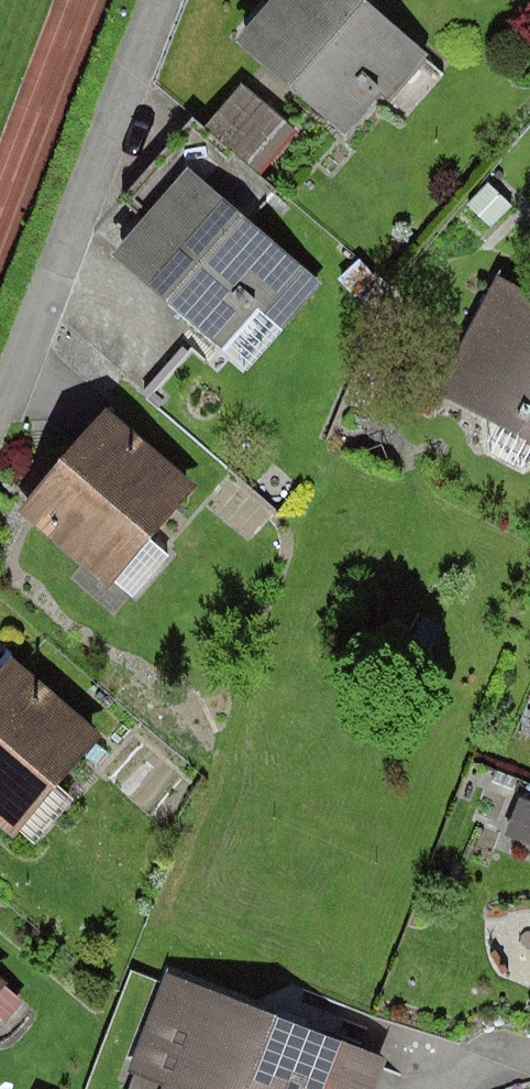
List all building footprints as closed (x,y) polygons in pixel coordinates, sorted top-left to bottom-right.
[(235,39),(346,135),(382,94),(391,102),(432,55),(369,0),(269,0),(235,39)] [(242,83),(205,125),(262,174),(299,132),(242,83)] [(325,283),(189,163),(110,253),(241,369),(280,326),(283,329),(325,283)] [(488,184),(469,205),(492,227),(512,206),(488,184)] [(497,278),(438,392),(529,439),(529,295),(497,278)] [(201,484),(109,406),(19,511),(110,589),(201,484)] [(0,674),(0,826),(13,838),(101,739),(12,661),(0,674)] [(519,798),(505,835),(529,844),(529,802),(519,798)] [(165,971),(128,1071),(162,1084),(160,1088),(380,1088),(392,1055),(165,971)]
